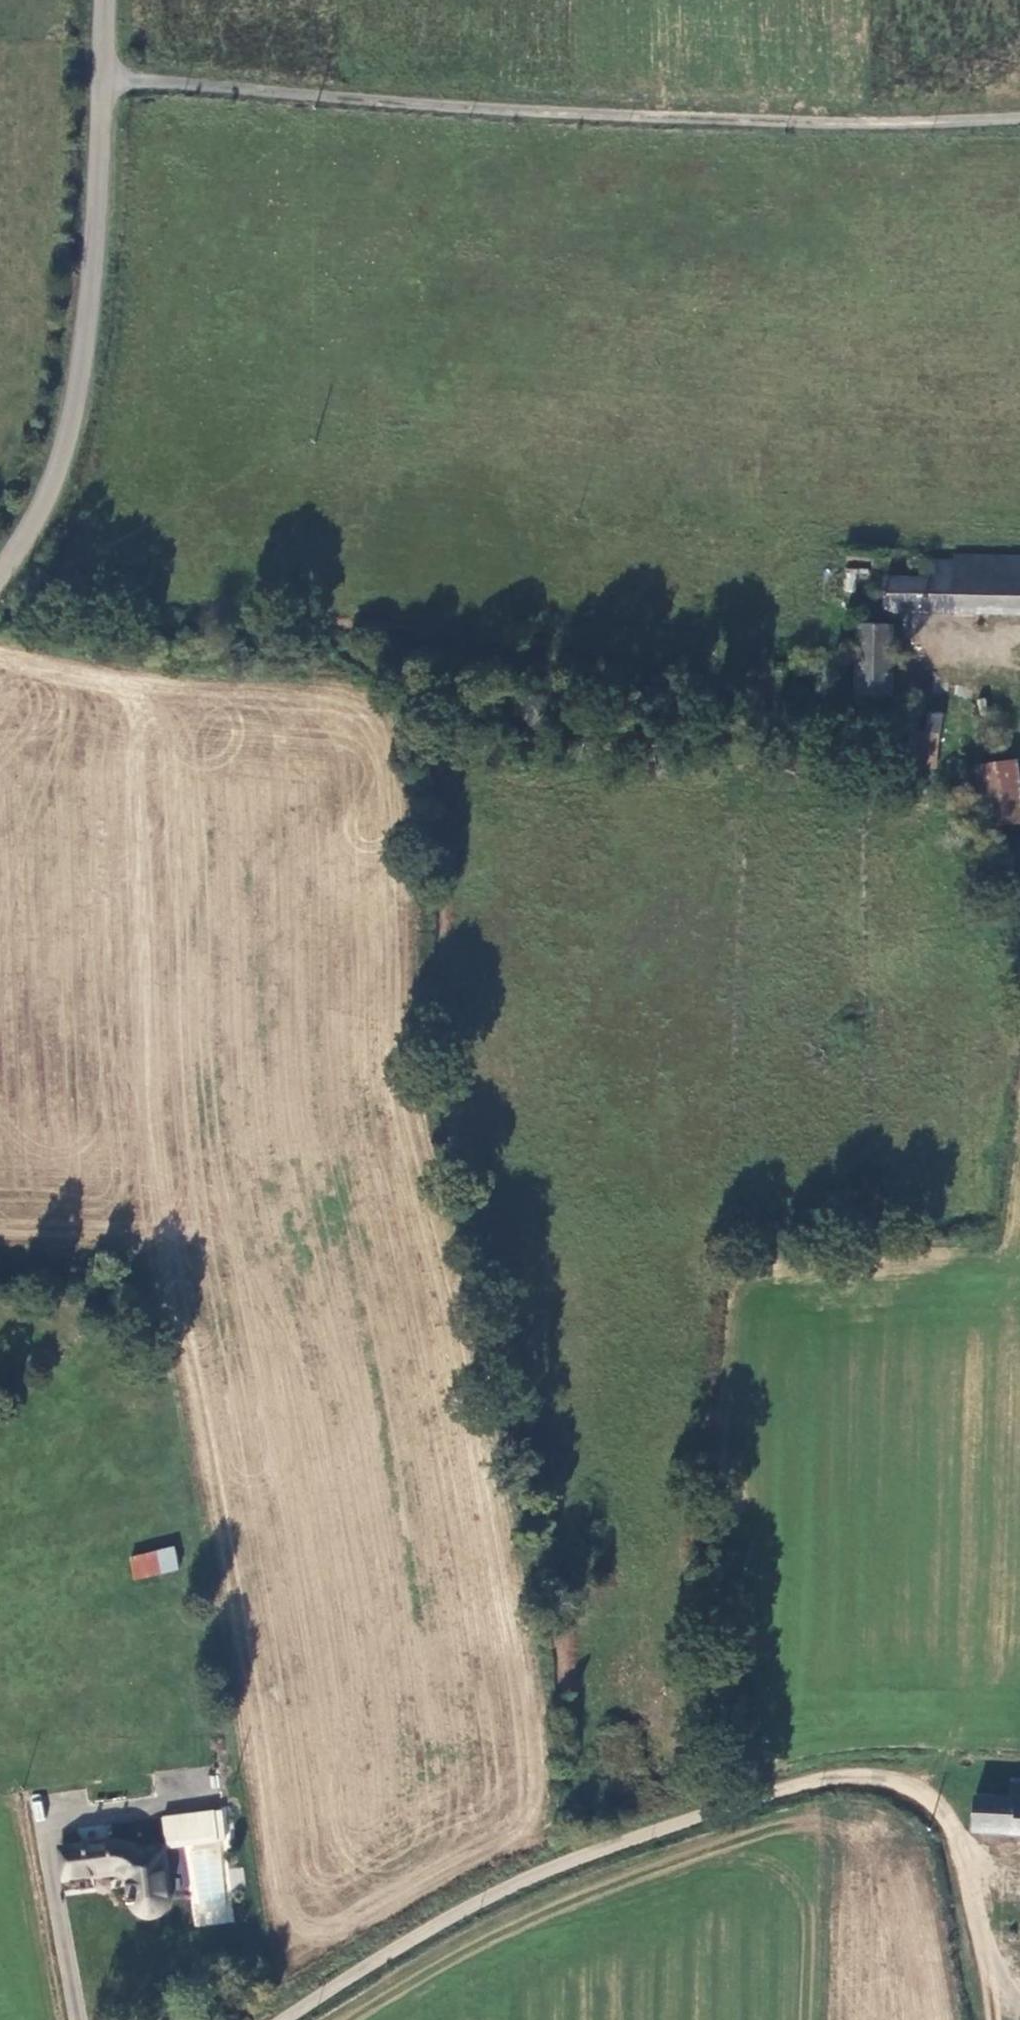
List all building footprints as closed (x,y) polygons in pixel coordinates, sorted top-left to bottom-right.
[(954,554),(953,565),(934,565),(932,582),(886,580),(885,609),(1019,613),(1019,557),(954,554)] [(889,698),(892,628),(883,627),(857,626),(854,696),(889,698)] [(913,725),(876,723),(875,738),(915,741),(914,754),(932,756),(933,741),(938,741),(939,721),(918,720),(913,725)] [(976,731),(979,766),(996,764),(992,730),(976,731)] [(1016,761),(996,764),(979,766),(975,766),(983,827),(1019,822),(1019,794),(1016,761)] [(170,1549),(127,1558),(132,1580),(175,1571),(170,1549)] [(976,1831),(1019,1833),(1019,1781),(1014,1781),(1013,1797),(975,1797),(976,1831)] [(225,1814),(179,1818),(181,1847),(228,1843),(225,1814)] [(118,1839),(61,1852),(64,1882),(98,1878),(120,1875),(129,1882),(132,1900),(137,1908),(149,1911),(161,1908),(169,1896),(163,1846),(140,1849),(118,1839)]
